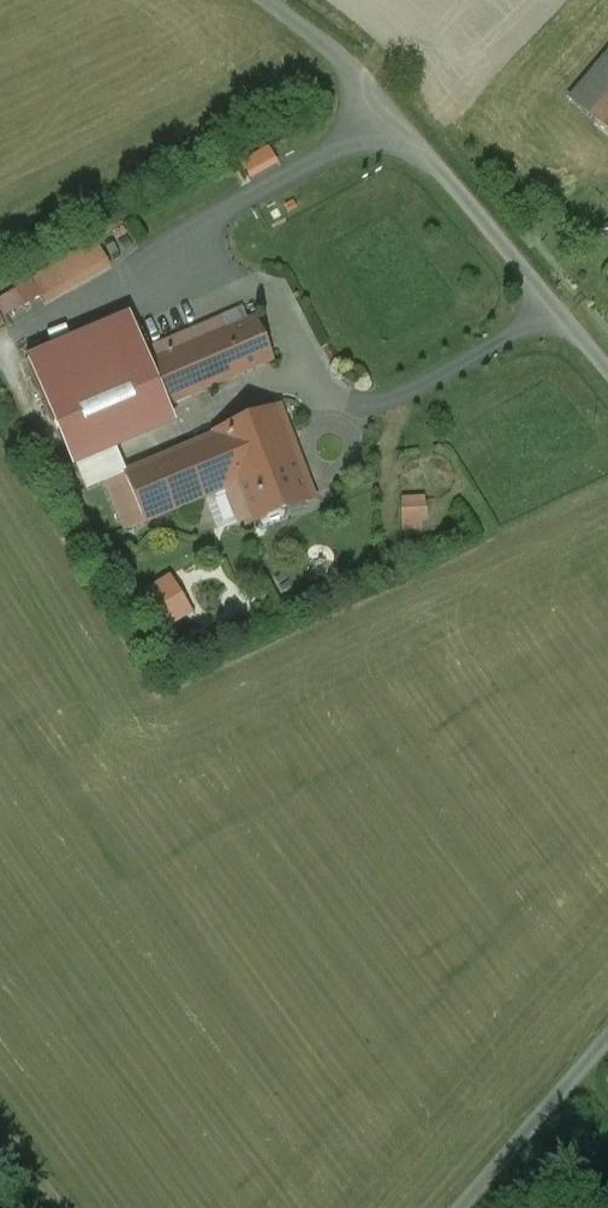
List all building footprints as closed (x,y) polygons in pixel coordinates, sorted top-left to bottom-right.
[(596,123),(607,133),(607,109),(596,123)] [(607,235),(607,217),(599,225),(607,235)] [(109,270),(95,242),(0,289),(0,316),(40,296),(43,303),(109,270)] [(144,352),(149,363),(243,323),(238,312),(144,352)] [(58,347),(65,364),(137,333),(129,316),(58,347)] [(243,323),(149,363),(168,406),(273,360),(256,318),(243,323)] [(137,333),(65,364),(58,347),(26,360),(67,453),(69,452),(110,434),(169,408),(168,406),(149,363),(144,352),(137,333)] [(169,408),(110,434),(115,447),(175,421),(169,408)] [(312,496),(278,408),(215,434),(216,436),(214,436),(235,486),(218,493),(218,492),(214,494),(226,522),(244,514),(247,522),(312,496)] [(115,447),(110,434),(69,452),(74,464),(77,463),(100,454),(110,480),(126,473),(115,447)] [(110,480),(105,482),(126,530),(214,494),(218,492),(218,493),(235,486),(214,436),(126,473),(110,480)] [(100,454),(77,463),(88,490),(105,482),(110,480),(100,454)] [(423,528),(422,494),(399,495),(400,529),(423,528)] [(131,594),(154,634),(191,613),(168,573),(131,594)]
